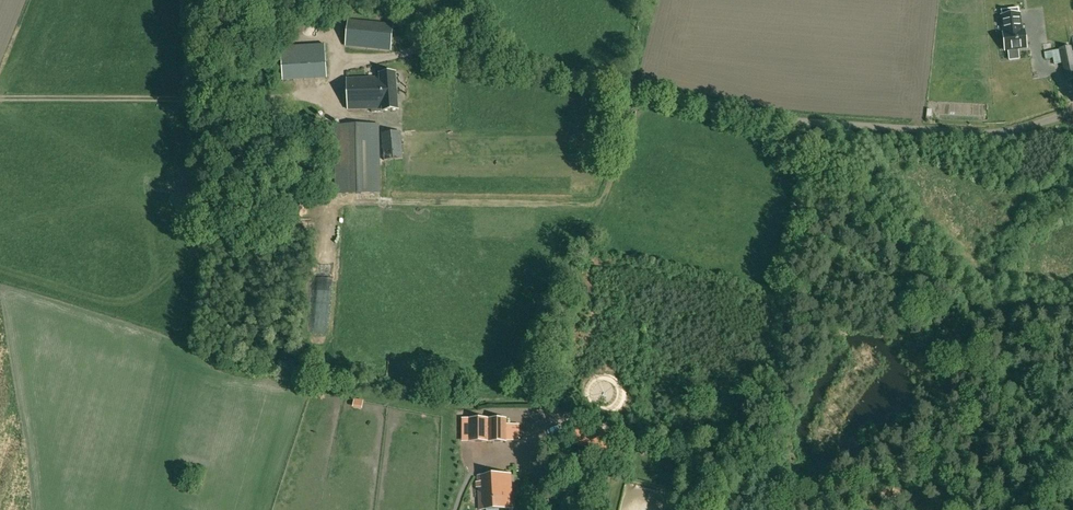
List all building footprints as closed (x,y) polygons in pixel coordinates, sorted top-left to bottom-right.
[(1004,33),(1003,33),(1005,51),(1027,48),(1025,31),(1021,31),(1019,8),(1001,10),(1004,33)] [(349,20),(346,46),(390,50),(393,25),(349,20)] [(330,79),(328,43),(284,45),(286,81),(330,79)] [(1072,67),(1072,57),(1071,46),(1059,49),(1063,69),(1072,67)] [(380,77),(368,78),(347,78),(348,110),(372,109),(372,112),(383,112),(383,111),(398,110),(395,73),(380,74),(380,77)] [(336,194),(380,193),(379,124),(334,125),(336,194)] [(382,133),(384,160),(403,159),(400,132),(382,133)] [(506,441),(506,425),(506,419),(469,419),(468,442),(506,442),(506,441)] [(590,448),(595,430),(576,425),(571,443),(590,448)] [(510,474),(478,476),(480,509),(512,508),(510,474)]
